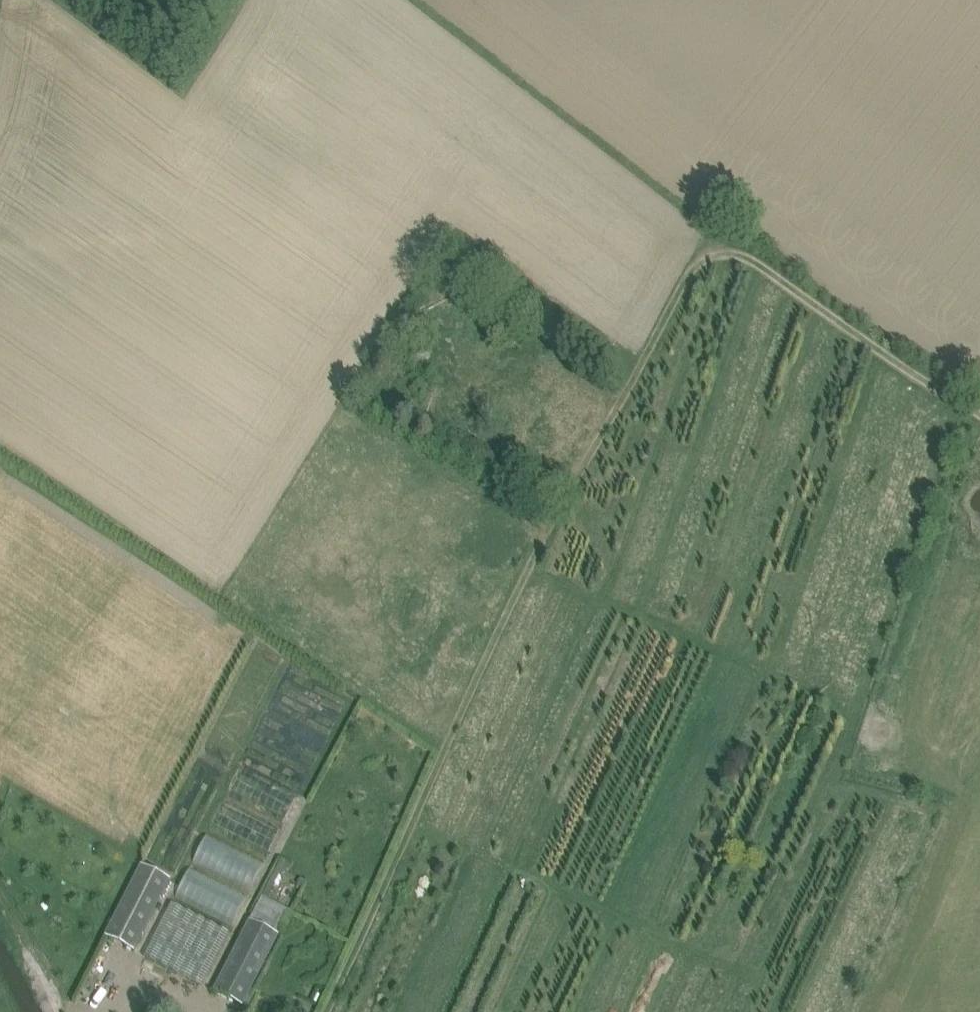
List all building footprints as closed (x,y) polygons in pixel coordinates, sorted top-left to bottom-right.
[(253,889),(264,862),(205,838),(194,865),(253,889)] [(171,880),(140,865),(104,937),(134,952),(171,880)] [(171,904),(144,957),(203,986),(229,933),(171,904)] [(280,936),(249,920),(213,991),(244,1007),(280,936)]
